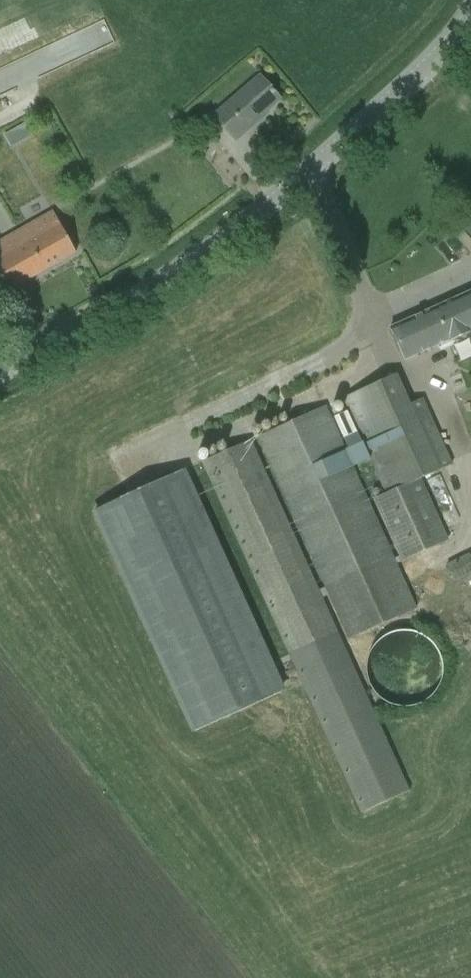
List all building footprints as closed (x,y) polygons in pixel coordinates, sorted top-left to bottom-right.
[(24,91),(124,54),(115,29),(15,66),(24,91)] [(213,116),(221,126),(235,141),(261,118),(259,117),(279,99),(266,84),(259,76),(213,116)] [(8,292),(75,254),(65,236),(52,213),(0,243),(0,278),(8,292)] [(455,238),(470,255),(470,254),(470,240),(463,231),(455,238)] [(389,328),(404,360),(467,331),(466,330),(470,328),(470,291),(389,328)] [(382,381),(343,398),(348,410),(357,431),(384,493),(372,498),(397,557),(400,563),(448,542),(419,476),(449,463),(429,418),(422,400),(408,405),(402,390),(389,396),(382,381)] [(348,638),(415,608),(392,556),(332,425),(324,407),(257,438),(265,456),(325,587),(348,638)] [(357,431),(348,410),(334,417),(343,438),(357,431)] [(361,812),(408,792),(377,723),(258,459),(249,441),(203,462),(211,480),(291,657),(304,685),(361,812)] [(95,511),(195,732),(281,693),(181,472),(95,511)] [(444,565),(452,582),(470,573),(470,560),(468,554),(444,565)] [(439,672),(439,669),(439,666),(439,662),(438,659),(436,653),(433,647),(431,644),(428,642),(423,638),(421,636),(418,634),(415,633),(408,632),(405,631),(399,631),(395,632),(389,633),(386,634),(383,636),(377,640),(375,642),(373,644),(371,647),(367,653),(366,656),(365,662),(364,669),(365,675),(366,682),(367,685),(371,690),(373,693),(375,696),(377,698),(383,702),(386,703),(389,704),(395,706),(399,706),(405,706),(408,706),(415,704),(418,703),(421,702),(423,700),(428,696),(431,693),(433,690),(436,685),(438,678),(439,675),(439,672)]
